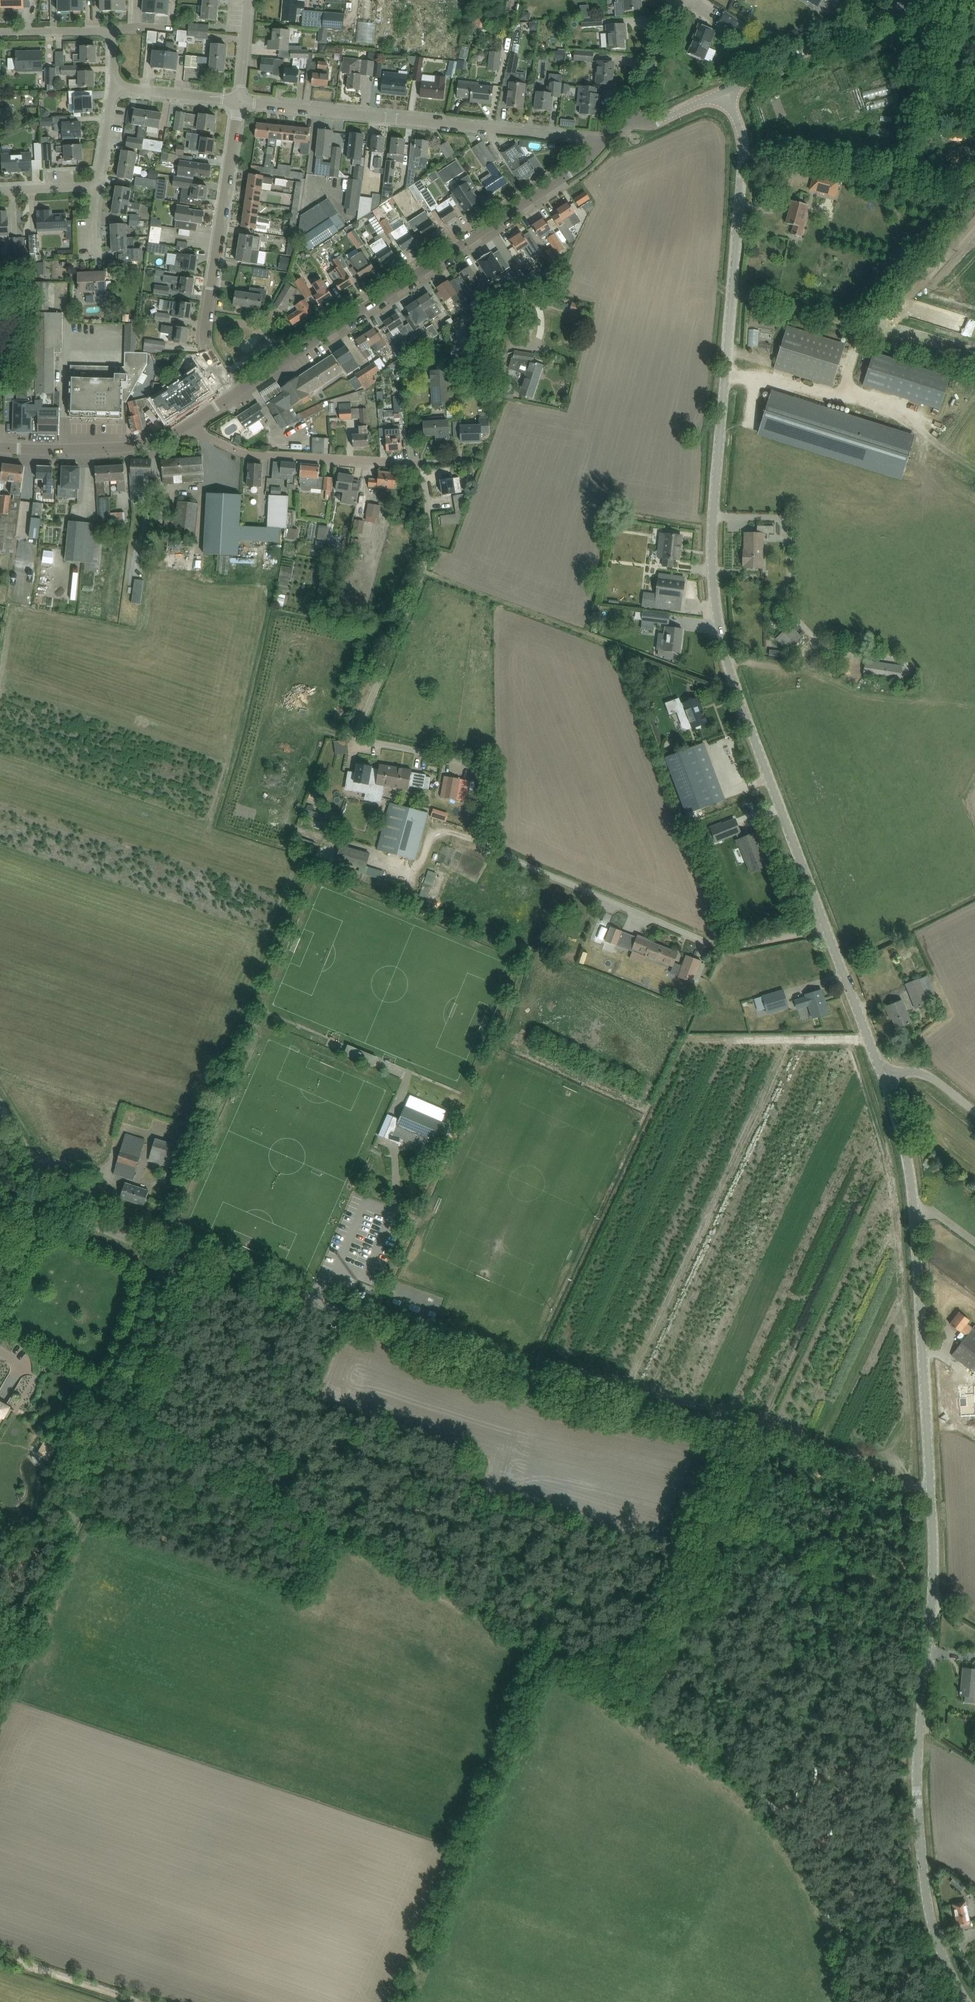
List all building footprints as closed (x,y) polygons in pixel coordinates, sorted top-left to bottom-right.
[(1,7),(14,7),(14,8),(23,8),(23,0),(1,0),(1,7)] [(71,11),(71,0),(58,0),(59,12),(71,11)] [(71,11),(84,11),(84,0),(71,0),(71,11)] [(101,11),(113,11),(113,0),(100,0),(101,11)] [(113,11),(126,11),(126,0),(113,0),(113,11)] [(144,3),(143,13),(156,14),(157,0),(144,0),(144,3)] [(168,15),(170,0),(157,0),(156,14),(168,15)] [(282,21),(292,22),(296,22),(297,15),(303,16),(302,27),(313,28),(319,28),(323,28),(328,29),(343,30),(344,14),(324,12),(324,13),(319,13),(319,12),(304,11),(304,9),(305,2),(298,1),(298,0),(294,0),(293,0),(284,0),(282,21)] [(618,3),(624,2),(625,10),(632,10),(642,9),(641,0),(618,0),(618,3)] [(202,19),(207,20),(217,21),(218,7),(203,6),(202,19)] [(739,39),(747,26),(725,12),(717,25),(739,39)] [(602,26),(602,17),(582,19),(582,28),(602,26)] [(369,19),(364,42),(376,44),(380,21),(369,19)] [(461,39),(467,40),(470,23),(464,22),(461,39)] [(189,30),(209,32),(210,25),(189,23),(189,30)] [(616,25),(606,25),(608,49),(625,48),(624,34),(626,34),(626,24),(616,25)] [(563,25),(548,26),(549,33),(563,32),(563,25)] [(704,59),(716,32),(699,25),(695,33),(697,34),(688,53),(704,59)] [(187,42),(188,31),(178,30),(177,41),(187,42)] [(208,39),(209,32),(189,30),(188,36),(195,37),(195,38),(208,39)] [(158,32),(148,31),(147,42),(156,43),(158,32)] [(272,50),(288,51),(290,32),(274,31),(272,50)] [(775,32),(772,38),(781,43),(784,38),(775,32)] [(769,41),(760,42),(761,50),(770,49),(770,42),(769,41)] [(166,53),(164,69),(177,70),(179,54),(177,54),(178,48),(174,48),(175,43),(167,42),(166,48),(166,53)] [(227,46),(212,45),(211,58),(226,59),(227,46)] [(711,45),(708,59),(720,61),(722,47),(711,45)] [(81,47),(81,55),(74,55),(74,62),(96,62),(96,47),(81,47)] [(152,67),(164,69),(166,53),(166,48),(159,47),(158,52),(154,51),(152,67)] [(301,57),(301,58),(309,59),(309,50),(291,50),(291,58),(294,58),(294,57),(301,57)] [(488,69),(499,70),(501,53),(490,51),(488,69)] [(554,51),(554,58),(564,59),(565,51),(554,51)] [(575,60),(593,61),(593,52),(575,51),(575,60)] [(42,71),(42,62),(42,52),(32,52),(32,54),(18,54),(18,52),(17,52),(17,59),(9,59),(9,69),(16,69),(16,72),(42,71)] [(64,67),(64,53),(56,53),(56,67),(62,67),(64,67)] [(508,72),(516,74),(519,56),(511,55),(508,72)] [(210,64),(210,71),(225,72),(226,59),(211,58),(186,56),(185,67),(197,68),(197,63),(210,64)] [(423,57),(417,56),(413,80),(420,81),(423,57)] [(298,84),(301,58),(301,57),(294,57),(294,58),(292,70),(285,69),(284,82),(298,84)] [(373,76),(374,67),(375,62),(363,61),(363,60),(345,58),(344,63),(343,73),(350,74),(348,89),(359,90),(361,75),(373,76)] [(274,59),(274,60),(262,59),(261,70),(272,72),(272,75),(282,76),(284,60),(274,59)] [(457,68),(466,69),(467,61),(459,59),(457,68)] [(308,61),(307,71),(306,81),(313,82),(312,85),(328,87),(330,69),(327,69),(328,63),(308,61)] [(446,78),(454,79),(457,61),(452,61),(450,72),(446,72),(446,78)] [(596,84),(613,85),(613,75),(612,75),(613,62),(603,62),(598,61),(596,84)] [(382,65),(376,64),(374,77),(380,78),(382,65)] [(862,103),(855,85),(862,82),(855,66),(838,72),(851,107),(862,103)] [(62,67),(56,67),(56,76),(77,75),(77,67),(64,67),(62,67)] [(55,92),(55,84),(55,69),(46,69),(47,84),(48,84),(48,93),(55,92)] [(405,93),(405,95),(406,95),(408,75),(408,71),(399,70),(399,74),(384,72),(382,93),(395,94),(395,92),(405,93)] [(95,87),(95,72),(79,72),(79,80),(70,81),(70,87),(95,87)] [(920,73),(906,74),(907,86),(921,85),(920,73)] [(422,82),(421,87),(420,97),(444,99),(446,78),(437,77),(436,83),(422,82)] [(492,104),(493,94),(494,87),(479,86),(479,83),(459,81),(457,97),(471,98),(470,102),(492,104)] [(553,96),(560,97),(561,87),(561,83),(549,82),(547,93),(537,92),(535,109),(551,111),(553,96)] [(895,82),(866,87),(868,98),(870,98),(872,106),(899,101),(895,82)] [(523,108),(524,98),(525,85),(510,83),(508,106),(523,108)] [(579,96),(578,106),(580,106),(580,114),(597,116),(600,95),(596,94),(597,88),(587,87),(580,86),(579,96)] [(86,91),(76,92),(70,92),(71,104),(69,104),(69,108),(71,112),(74,113),(75,117),(81,116),(81,113),(87,112),(88,113),(90,113),(90,112),(92,112),(91,97),(87,97),(86,91)] [(128,138),(127,147),(141,149),(143,149),(144,143),(145,138),(146,126),(149,112),(135,110),(133,124),(140,126),(138,140),(128,138)] [(149,112),(146,126),(160,129),(160,124),(162,114),(149,112)] [(197,129),(214,132),(216,117),(199,115),(199,116),(185,114),(177,112),(175,129),(183,130),(184,121),(198,123),(197,129)] [(884,119),(898,120),(898,113),(885,112),(884,119)] [(67,117),(40,118),(41,127),(53,126),(55,126),(55,132),(64,131),(64,138),(76,138),(77,139),(78,139),(78,138),(81,137),(81,123),(67,124),(67,117)] [(561,119),(560,126),(575,128),(576,121),(561,119)] [(257,124),(256,137),(269,139),(271,125),(257,124)] [(271,125),(269,139),(277,140),(277,146),(281,146),(282,140),(284,127),(271,125)] [(297,128),(284,127),(282,140),(295,142),(297,128)] [(297,128),(295,142),(302,142),(301,154),(309,155),(310,142),(308,142),(310,129),(297,128)] [(318,140),(317,156),(315,175),(329,177),(330,170),(329,170),(330,163),(323,162),(324,157),(330,157),(333,132),(319,130),(318,140)] [(187,133),(186,140),(191,141),(190,150),(199,151),(199,152),(203,153),(213,154),(215,140),(205,138),(202,138),(203,135),(187,133)] [(353,166),(355,166),(353,179),(359,180),(364,135),(351,134),(348,159),(354,159),(353,166)] [(372,152),(370,170),(375,170),(375,168),(381,169),(384,137),(373,136),(371,152),(372,152)] [(144,143),(143,149),(149,150),(162,152),(163,141),(148,139),(145,138),(144,143)] [(388,154),(384,183),(393,184),(396,162),(403,163),(404,156),(404,150),(405,140),(392,138),(391,154),(388,154)] [(411,144),(409,169),(413,169),(420,170),(420,164),(427,165),(428,158),(428,152),(429,142),(416,141),(416,145),(411,144)] [(496,192),(496,191),(507,183),(493,163),(496,161),(483,141),(472,149),(484,169),(487,167),(491,173),(481,180),(490,195),(492,194),(493,194),(496,192)] [(517,159),(524,154),(516,142),(501,152),(521,183),(537,173),(528,161),(521,165),(517,159)] [(6,152),(16,151),(16,143),(5,143),(6,152)] [(456,157),(454,154),(455,154),(448,143),(441,147),(448,158),(449,157),(451,160),(456,157)] [(52,145),(44,146),(44,161),(52,160),(52,145)] [(177,145),(176,154),(184,155),(185,146),(177,145)] [(502,160),(491,145),(488,147),(498,162),(502,160)] [(72,146),(57,147),(57,153),(65,153),(66,161),(82,160),(82,146),(72,146)] [(339,178),(339,173),(339,171),(341,148),(333,147),(331,170),(330,170),(329,177),(339,178)] [(141,149),(139,155),(148,157),(147,159),(160,160),(162,152),(149,150),(143,149),(141,149)] [(122,151),(120,164),(135,167),(137,153),(122,151)] [(162,152),(161,161),(167,161),(180,163),(178,177),(194,179),(195,175),(209,177),(211,166),(196,163),(196,164),(192,163),(193,157),(184,155),(169,153),(162,152)] [(12,154),(2,154),(3,172),(5,173),(8,173),(8,172),(33,171),(32,153),(12,154)] [(278,170),(274,169),(275,165),(271,164),(272,156),(267,155),(265,168),(264,173),(277,175),(278,170)] [(457,161),(439,172),(446,183),(464,172),(457,161)] [(135,167),(120,164),(118,177),(133,180),(134,173),(141,174),(142,168),(135,167)] [(368,182),(370,168),(363,166),(360,181),(368,182)] [(435,171),(428,175),(430,180),(435,181),(439,178),(435,171)] [(248,188),(262,190),(263,183),(272,184),(273,179),(264,177),(250,175),(248,188)] [(813,181),(811,189),(828,193),(836,195),(837,188),(836,188),(838,181),(832,179),(817,175),(816,182),(813,181)] [(175,176),(173,186),(183,188),(180,203),(190,204),(200,206),(201,200),(206,201),(208,187),(198,186),(193,185),(194,179),(178,177),(175,176)] [(135,185),(143,186),(156,188),(158,181),(137,177),(135,185)] [(276,178),(275,185),(286,187),(287,180),(276,178)] [(158,179),(155,198),(165,200),(167,181),(158,179)] [(421,180),(415,184),(421,194),(424,199),(431,211),(436,208),(441,215),(439,216),(445,224),(458,215),(453,207),(457,205),(456,204),(452,198),(451,198),(438,206),(427,190),(421,180)] [(382,194),(380,205),(393,197),(394,188),(393,184),(384,183),(383,187),(382,194)] [(415,184),(408,188),(418,202),(424,199),(421,194),(415,184)] [(454,193),(450,196),(451,198),(452,198),(456,204),(460,202),(465,211),(467,210),(469,211),(472,208),(472,206),(479,202),(473,193),(471,191),(467,184),(461,187),(453,192),(454,193)] [(117,187),(115,200),(129,202),(131,189),(117,187)] [(763,187),(761,193),(770,196),(771,189),(763,187)] [(246,201),(260,203),(262,190),(248,188),(246,201)] [(586,192),(575,200),(579,206),(590,199),(586,192)] [(361,196),(358,220),(380,205),(382,194),(373,193),(372,198),(361,196)] [(301,216),(298,235),(302,242),(303,242),(308,251),(319,244),(329,238),(335,234),(341,230),(346,226),(337,214),(338,213),(328,198),(301,216)] [(127,216),(128,208),(140,210),(141,204),(129,202),(115,200),(112,213),(127,216)] [(791,234),(802,236),(808,213),(807,212),(809,206),(792,200),(786,222),(794,224),(791,234)] [(246,201),(244,214),(258,216),(260,203),(246,201)] [(589,202),(582,206),(590,210),(591,206),(592,206),(589,202)] [(558,214),(553,218),(558,226),(559,228),(560,229),(570,243),(576,239),(570,229),(581,222),(578,217),(575,212),(575,211),(569,203),(556,211),(558,214)] [(204,212),(189,210),(189,207),(179,206),(175,228),(197,231),(198,223),(202,224),(204,212)] [(403,209),(395,212),(398,218),(406,215),(403,209)] [(39,215),(38,216),(38,226),(38,231),(57,231),(67,230),(67,232),(75,232),(74,226),(74,221),(67,221),(67,219),(66,219),(66,214),(52,215),(52,211),(46,211),(39,211),(39,215)] [(425,211),(409,222),(415,232),(419,229),(424,238),(437,229),(432,221),(431,220),(425,211)] [(8,236),(8,228),(8,218),(7,218),(7,212),(0,212),(0,236),(8,236)] [(258,216),(244,214),(242,227),(256,229),(257,222),(269,224),(269,217),(258,216)] [(375,216),(374,217),(368,220),(378,236),(385,232),(375,216)] [(386,219),(379,223),(387,236),(391,233),(394,231),(386,219)] [(565,249),(545,219),(532,227),(541,240),(546,237),(557,254),(565,249)] [(394,231),(391,233),(397,243),(398,243),(403,251),(416,243),(411,234),(404,224),(404,225),(396,230),(394,231)] [(127,225),(111,225),(112,239),(127,238),(127,225)] [(158,226),(151,225),(149,242),(159,244),(162,228),(158,227),(158,226)] [(364,246),(354,231),(350,225),(345,229),(349,234),(349,235),(358,250),(364,246)] [(522,233),(510,241),(517,252),(522,248),(530,259),(536,255),(541,252),(529,232),(524,236),(522,233)] [(241,235),(239,248),(260,251),(260,250),(259,250),(261,238),(254,237),(241,235)] [(37,255),(36,252),(38,252),(38,236),(30,236),(31,262),(41,260),(41,255),(37,255)] [(119,262),(143,261),(143,249),(128,249),(127,238),(112,239),(113,252),(118,252),(119,262)] [(297,239),(289,238),(287,255),(293,256),(297,239)] [(389,260),(396,256),(390,248),(389,248),(382,238),(370,246),(382,265),(384,264),(386,264),(389,262),(389,260)] [(19,239),(11,239),(12,257),(20,256),(19,239)] [(477,247),(482,254),(492,248),(486,240),(477,247)] [(168,245),(159,244),(149,242),(147,252),(167,255),(168,245)] [(239,248),(237,261),(257,264),(260,251),(239,248)] [(556,261),(549,250),(544,253),(551,264),(556,261)] [(350,260),(350,261),(353,266),(350,269),(357,279),(360,277),(361,278),(375,270),(369,261),(363,252),(361,253),(360,254),(355,257),(350,260)] [(481,265),(479,266),(488,282),(496,277),(498,275),(504,272),(510,268),(500,252),(494,256),(492,253),(479,261),(481,265)] [(198,257),(188,255),(179,254),(178,261),(171,260),(169,271),(184,273),(184,270),(195,272),(198,257)] [(336,258),(330,262),(331,264),(335,270),(334,270),(340,279),(335,283),(335,284),(340,292),(342,291),(343,292),(345,292),(348,290),(349,288),(348,287),(354,283),(348,275),(348,274),(347,275),(344,269),(348,267),(341,255),(336,258)] [(299,258),(288,257),(286,269),(297,271),(299,258)] [(531,259),(520,266),(524,273),(536,267),(531,259)] [(460,274),(468,287),(469,287),(472,292),(476,290),(483,301),(494,294),(493,294),(487,285),(483,277),(478,280),(470,267),(460,274)] [(512,271),(505,276),(511,284),(518,280),(512,271)] [(96,292),(97,297),(107,297),(106,282),(105,272),(104,272),(105,274),(79,276),(79,273),(79,283),(80,293),(96,292)] [(173,291),(182,293),(192,294),(194,279),(164,275),(163,282),(174,284),(173,291)] [(296,282),(306,298),(312,295),(301,278),(296,282)] [(314,297),(320,305),(333,297),(322,279),(313,285),(319,293),(314,297)] [(6,394),(6,401),(14,402),(14,400),(33,401),(32,432),(35,433),(36,433),(38,433),(58,433),(59,433),(60,422),(60,417),(60,399),(60,393),(60,392),(59,392),(59,391),(55,391),(55,364),(55,361),(55,353),(61,353),(61,348),(63,348),(63,313),(49,313),(49,281),(36,281),(36,298),(26,298),(26,299),(26,395),(6,394)] [(455,293),(453,290),(448,281),(438,288),(446,301),(451,298),(456,305),(467,298),(461,289),(455,293)] [(283,312),(288,303),(296,289),(287,284),(274,307),(283,312)] [(170,288),(155,285),(154,293),(168,296),(170,288)] [(249,294),(247,307),(260,309),(262,301),(266,302),(266,301),(265,301),(266,291),(250,289),(249,294)] [(236,292),(234,305),(247,307),(249,294),(236,292)] [(429,293),(417,301),(427,316),(428,318),(430,321),(436,317),(430,308),(436,304),(435,302),(429,293)] [(172,317),(190,319),(192,304),(165,300),(163,308),(173,310),(172,317)] [(313,312),(305,300),(296,306),(299,310),(288,317),(293,325),(313,312)] [(408,313),(404,316),(409,323),(414,331),(420,327),(418,325),(428,318),(427,316),(417,301),(412,304),(411,303),(405,307),(406,308),(405,309),(408,313)] [(756,307),(754,321),(771,324),(773,309),(756,307)] [(502,335),(496,347),(507,353),(518,329),(522,320),(520,319),(522,315),(507,308),(503,317),(496,332),(502,335)] [(948,325),(951,310),(943,309),(940,324),(948,325)] [(170,315),(156,313),(155,320),(169,322),(170,315)] [(397,314),(384,322),(390,331),(386,334),(392,344),(396,342),(397,342),(399,341),(399,340),(403,337),(408,344),(418,337),(417,336),(418,336),(417,336),(414,331),(409,323),(405,326),(397,314)] [(126,323),(125,352),(135,352),(138,324),(126,323)] [(170,341),(186,344),(189,329),(163,325),(161,333),(170,334),(169,340),(170,341)] [(788,326),(774,369),(832,387),(845,344),(788,326)] [(365,335),(372,345),(376,352),(387,345),(379,332),(377,334),(374,329),(365,335)] [(365,335),(356,341),(359,345),(357,347),(363,355),(366,359),(371,355),(367,349),(372,345),(365,335)] [(144,347),(150,348),(165,350),(166,343),(146,340),(144,347)] [(345,370),(353,365),(356,371),(361,368),(347,347),(334,355),(345,370)] [(519,372),(527,374),(520,396),(532,399),(543,366),(533,363),(535,354),(516,351),(513,360),(518,361),(516,367),(519,372)] [(70,404),(70,418),(123,419),(123,406),(123,402),(123,397),(129,397),(126,402),(126,403),(148,364),(148,353),(135,352),(125,352),(125,367),(71,365),(70,387),(71,387),(70,404)] [(863,385),(883,391),(939,410),(950,377),(893,359),(873,353),(863,385)] [(343,372),(338,364),(333,355),(281,388),(292,407),(303,400),(320,388),(320,387),(343,372)] [(400,358),(386,368),(398,370),(401,371),(400,358)] [(375,363),(366,368),(371,377),(372,377),(380,371),(375,363)] [(365,390),(376,382),(372,377),(371,377),(366,368),(355,375),(365,390)] [(203,392),(209,389),(198,371),(181,382),(180,379),(169,387),(170,389),(154,399),(165,417),(170,413),(172,416),(180,411),(180,412),(199,401),(198,400),(205,395),(203,392)] [(448,371),(432,371),(434,407),(450,406),(448,371)] [(502,383),(501,386),(499,386),(497,395),(510,397),(513,385),(502,383)] [(278,385),(262,396),(267,404),(284,393),(278,385)] [(281,388),(281,389),(284,393),(267,404),(273,412),(284,429),(299,419),(302,418),(303,420),(325,410),(322,403),(300,414),(296,415),(291,408),(292,407),(281,388)] [(915,438),(879,427),(771,393),(758,434),(903,478),(915,438)] [(133,433),(148,429),(144,413),(149,409),(152,397),(129,402),(133,416),(129,417),(133,433)] [(243,398),(232,408),(237,413),(248,403),(243,398)] [(13,424),(13,432),(14,432),(32,433),(32,432),(33,401),(14,400),(14,402),(13,422),(13,424)] [(250,427),(254,434),(264,427),(260,420),(267,416),(258,403),(238,417),(246,430),(250,427)] [(339,404),(339,410),(340,419),(352,419),(351,403),(339,404)] [(353,435),(353,448),(369,447),(367,408),(360,409),(361,435),(353,435)] [(461,423),(453,423),(454,438),(461,438),(461,442),(481,442),(481,435),(490,434),(490,418),(479,418),(479,425),(461,425),(461,423)] [(450,443),(449,422),(424,424),(424,425),(424,435),(436,435),(437,444),(450,443)] [(395,430),(385,430),(386,441),(387,451),(402,450),(401,440),(400,425),(395,425),(395,430)] [(278,426),(272,429),(276,440),(283,437),(278,426)] [(335,453),(336,438),(320,438),(319,452),(335,453)] [(204,481),(202,455),(162,458),(164,484),(204,481)] [(132,472),(130,472),(131,492),(137,492),(137,483),(144,482),(144,476),(151,476),(151,460),(132,460),(132,472)] [(274,462),(272,479),(288,480),(288,484),(288,489),(294,490),(296,464),(282,462),(282,463),(274,462)] [(23,477),(24,467),(4,464),(1,489),(4,489),(4,484),(7,484),(7,481),(13,482),(11,494),(14,494),(14,498),(11,498),(12,495),(3,495),(0,517),(0,551),(14,553),(16,536),(21,494),(23,477)] [(263,465),(249,464),(247,487),(261,487),(263,465)] [(319,477),(320,466),(301,464),(300,483),(301,483),(301,488),(302,490),(309,491),(312,489),(318,489),(325,490),(332,491),(333,479),(319,477)] [(111,481),(110,466),(96,467),(100,525),(109,524),(110,514),(111,514),(110,497),(105,497),(105,493),(106,493),(105,482),(111,481)] [(125,466),(110,466),(111,481),(118,481),(119,492),(126,491),(125,466)] [(53,467),(38,467),(38,479),(44,479),(44,493),(52,493),(53,477),(53,467)] [(77,489),(78,468),(62,468),(62,485),(59,485),(59,497),(68,498),(69,491),(69,489),(77,489)] [(368,486),(396,489),(397,473),(379,472),(378,480),(369,479),(368,486)] [(356,505),(359,492),(361,482),(353,481),(354,477),(339,474),(337,489),(344,490),(342,503),(356,505)] [(441,480),(443,495),(453,494),(461,492),(459,478),(441,480)] [(207,493),(204,554),(239,556),(240,540),(280,542),(281,528),(267,527),(240,526),(242,495),(207,493)] [(454,496),(456,511),(456,514),(441,515),(442,525),(459,523),(463,510),(464,510),(462,500),(467,499),(466,494),(454,496)] [(269,495),(267,527),(281,528),(287,528),(288,513),(289,496),(269,495)] [(367,497),(359,495),(355,518),(363,519),(367,497)] [(200,503),(178,501),(176,520),(165,519),(164,534),(196,537),(200,503)] [(34,502),(30,538),(39,539),(43,503),(34,502)] [(371,520),(383,523),(388,506),(376,503),(371,520)] [(125,512),(111,514),(110,514),(109,524),(126,523),(125,512)] [(66,561),(83,563),(87,523),(70,521),(66,561)] [(83,563),(85,563),(85,571),(97,572),(102,525),(97,525),(97,524),(87,523),(83,563)] [(334,539),(336,526),(326,525),(324,538),(334,539)] [(763,534),(774,534),(774,526),(757,526),(757,533),(745,533),(745,544),(747,544),(747,550),(743,550),(743,566),(744,566),(744,568),(763,568),(763,534)] [(687,527),(686,535),(698,535),(698,528),(687,527)] [(673,559),(679,560),(681,536),(666,534),(661,534),(658,557),(663,558),(664,558),(663,566),(672,567),(673,559)] [(656,596),(644,594),(642,606),(681,611),(685,578),(676,577),(677,576),(659,573),(656,596)] [(144,581),(135,579),(132,603),(141,604),(144,581)] [(84,600),(84,592),(66,591),(66,600),(84,600)] [(275,605),(283,607),(285,599),(277,597),(275,605)] [(649,622),(669,625),(670,615),(650,612),(649,622)] [(787,650),(804,633),(794,622),(776,639),(787,650)] [(658,633),(656,649),(665,651),(670,651),(680,652),(683,629),(673,628),(665,627),(664,634),(658,633)] [(866,660),(863,675),(900,680),(902,666),(866,660)] [(688,701),(683,703),(688,716),(683,717),(680,722),(683,728),(688,730),(692,728),(698,726),(707,723),(704,714),(698,698),(688,701)] [(355,740),(342,741),(343,755),(355,754),(355,740)] [(665,757),(660,759),(663,768),(668,766),(687,815),(715,803),(725,800),(704,743),(665,757)] [(349,773),(346,789),(377,795),(376,802),(381,802),(384,791),(384,785),(385,785),(388,766),(380,765),(379,769),(372,768),(372,767),(357,764),(356,773),(356,774),(349,773)] [(388,766),(385,785),(409,790),(409,786),(424,789),(426,775),(412,772),(412,770),(388,766)] [(445,776),(441,797),(457,800),(467,802),(470,780),(460,779),(445,776)] [(416,860),(426,822),(428,813),(391,802),(387,817),(377,849),(406,857),(416,860)] [(305,808),(303,813),(314,816),(326,820),(328,815),(305,808)] [(721,823),(710,828),(716,842),(734,835),(736,834),(740,832),(741,832),(738,825),(737,825),(735,819),(722,824),(721,823)] [(740,832),(736,834),(739,839),(737,840),(739,845),(740,845),(750,868),(758,865),(759,869),(768,865),(765,856),(766,855),(758,835),(748,838),(747,836),(742,838),(740,832)] [(308,837),(305,843),(322,850),(324,843),(308,837)] [(337,858),(336,861),(366,870),(367,866),(371,853),(341,845),(337,858)] [(428,896),(437,899),(444,873),(435,870),(428,896)] [(611,927),(605,941),(617,945),(622,931),(611,927)] [(637,937),(633,948),(647,954),(646,956),(659,961),(659,962),(673,967),(681,970),(682,965),(675,962),(676,959),(678,953),(664,948),(665,946),(637,936),(637,937)] [(681,970),(678,976),(693,982),(693,981),(698,983),(701,977),(696,975),(697,971),(701,962),(686,956),(682,965),(681,970)] [(915,980),(906,984),(915,1008),(924,1004),(928,1003),(918,979),(915,980)] [(784,990),(762,997),(766,1009),(787,1003),(784,990)] [(806,997),(799,999),(802,1008),(808,1006),(812,1019),(819,1016),(829,1013),(821,990),(805,995),(806,997)] [(902,1001),(886,1007),(889,1014),(891,1014),(896,1027),(907,1023),(907,1024),(909,1023),(910,1022),(902,1001)] [(443,1121),(406,1106),(400,1119),(393,1117),(383,1137),(396,1142),(399,1137),(430,1151),(437,1133),(445,1136),(447,1130),(441,1127),(443,1121)] [(114,1174),(124,1177),(133,1180),(145,1140),(126,1134),(114,1174)] [(149,1160),(173,1168),(180,1146),(156,1139),(149,1160)] [(121,1197),(144,1205),(149,1191),(125,1183),(121,1197)] [(971,1369),(974,1371),(974,1325),(972,1328),(967,1324),(970,1320),(959,1312),(950,1324),(960,1332),(966,1336),(951,1355),(970,1370),(971,1369)] [(959,1384),(960,1414),(974,1413),(974,1384),(959,1384)] [(1,1416),(4,1417),(10,1408),(14,1410),(15,1410),(0,1401),(0,1417),(1,1416)] [(55,1449),(45,1443),(42,1447),(41,1455),(49,1460),(55,1449)] [(963,1668),(961,1691),(960,1691),(960,1693),(961,1693),(960,1695),(965,1695),(964,1702),(974,1703),(974,1698),(974,1669),(963,1668)] [(954,1876),(950,1882),(956,1886),(960,1880),(954,1876)] [(957,1924),(960,1924),(961,1929),(974,1926),(973,1920),(970,1921),(966,1901),(953,1904),(957,1924)]
